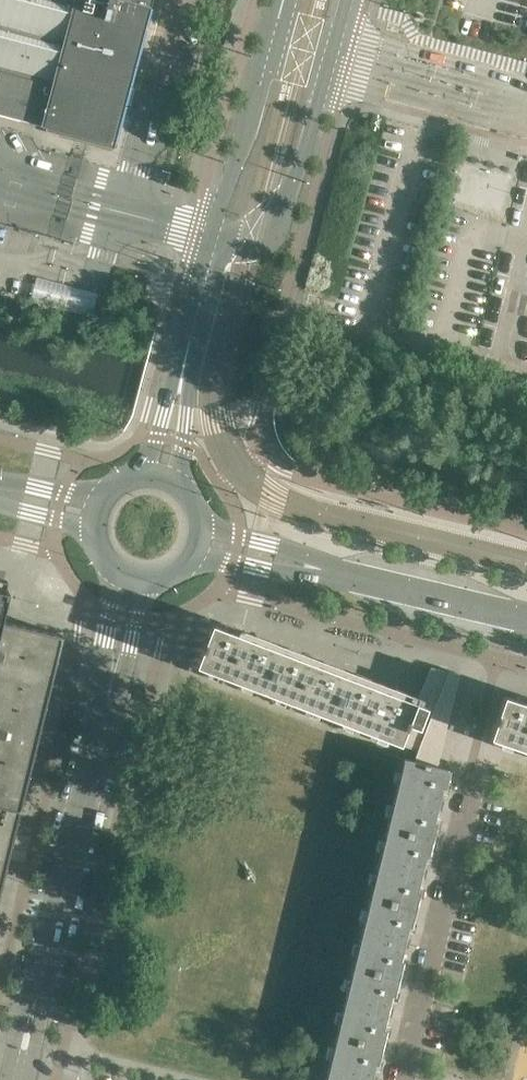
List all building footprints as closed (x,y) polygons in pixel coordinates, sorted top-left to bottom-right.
[(41,126),(87,138),(98,141),(111,149),(116,146),(122,125),(118,123),(129,81),(149,6),(147,5),(148,0),(0,0),(0,115),(41,126)] [(501,213),(508,184),(510,180),(510,176),(462,163),(453,200),(501,213)] [(93,316),(99,293),(38,277),(32,301),(93,316)] [(63,634),(59,634),(51,632),(49,631),(49,632),(41,630),(41,629),(39,629),(38,629),(30,627),(28,626),(28,627),(20,625),(20,624),(18,623),(18,624),(10,622),(10,621),(8,621),(7,622),(0,620),(0,888),(2,878),(3,879),(4,875),(3,874),(13,834),(14,834),(15,830),(14,830),(19,812),(21,807),(20,806),(22,797),(23,798),(23,795),(25,786),(26,786),(26,784),(25,784),(28,774),(28,775),(29,772),(28,772),(30,763),(31,763),(32,761),(31,761),(33,751),(34,752),(35,749),(33,749),(32,750),(27,749),(33,726),(38,727),(38,728),(40,729),(40,727),(39,726),(42,717),(43,715),(42,715),(44,706),(45,706),(46,704),(45,703),(47,694),(48,694),(49,692),(48,692),(50,683),(51,683),(51,681),(50,680),(53,671),(54,671),(54,669),(53,669),(55,660),(56,660),(57,658),(56,658),(58,648),(59,648),(60,646),(59,646),(61,637),(62,637),(63,634)] [(242,636),(212,624),(196,666),(400,744),(408,724),(418,728),(427,706),(434,709),(438,699),(421,692),(416,702),(386,691),(388,686),(379,683),(377,687),(319,665),(321,660),(311,657),(310,661),(252,639),(253,635),(244,631),(242,636)] [(444,737),(460,673),(431,667),(421,692),(438,699),(434,709),(427,706),(418,728),(408,724),(400,744),(432,756),(440,736),(444,737)] [(526,751),(526,703),(504,695),(489,738),(526,751)] [(440,799),(448,768),(404,757),(387,827),(431,838),(438,809),(441,810),(444,801),(444,800),(440,799)] [(423,867),(431,838),(387,827),(370,896),(414,907),(421,877),(425,878),(427,868),(423,867)] [(406,937),(414,907),(370,896),(353,965),(397,977),(404,947),(408,948),(410,939),(410,938),(406,937)] [(390,1006),(397,977),(353,965),(336,1035),(380,1046),(387,1016),(391,1017),(393,1007),(390,1006)] [(373,1075),(380,1046),(336,1035),(325,1079),(376,1079),(377,1075),(373,1075)]
